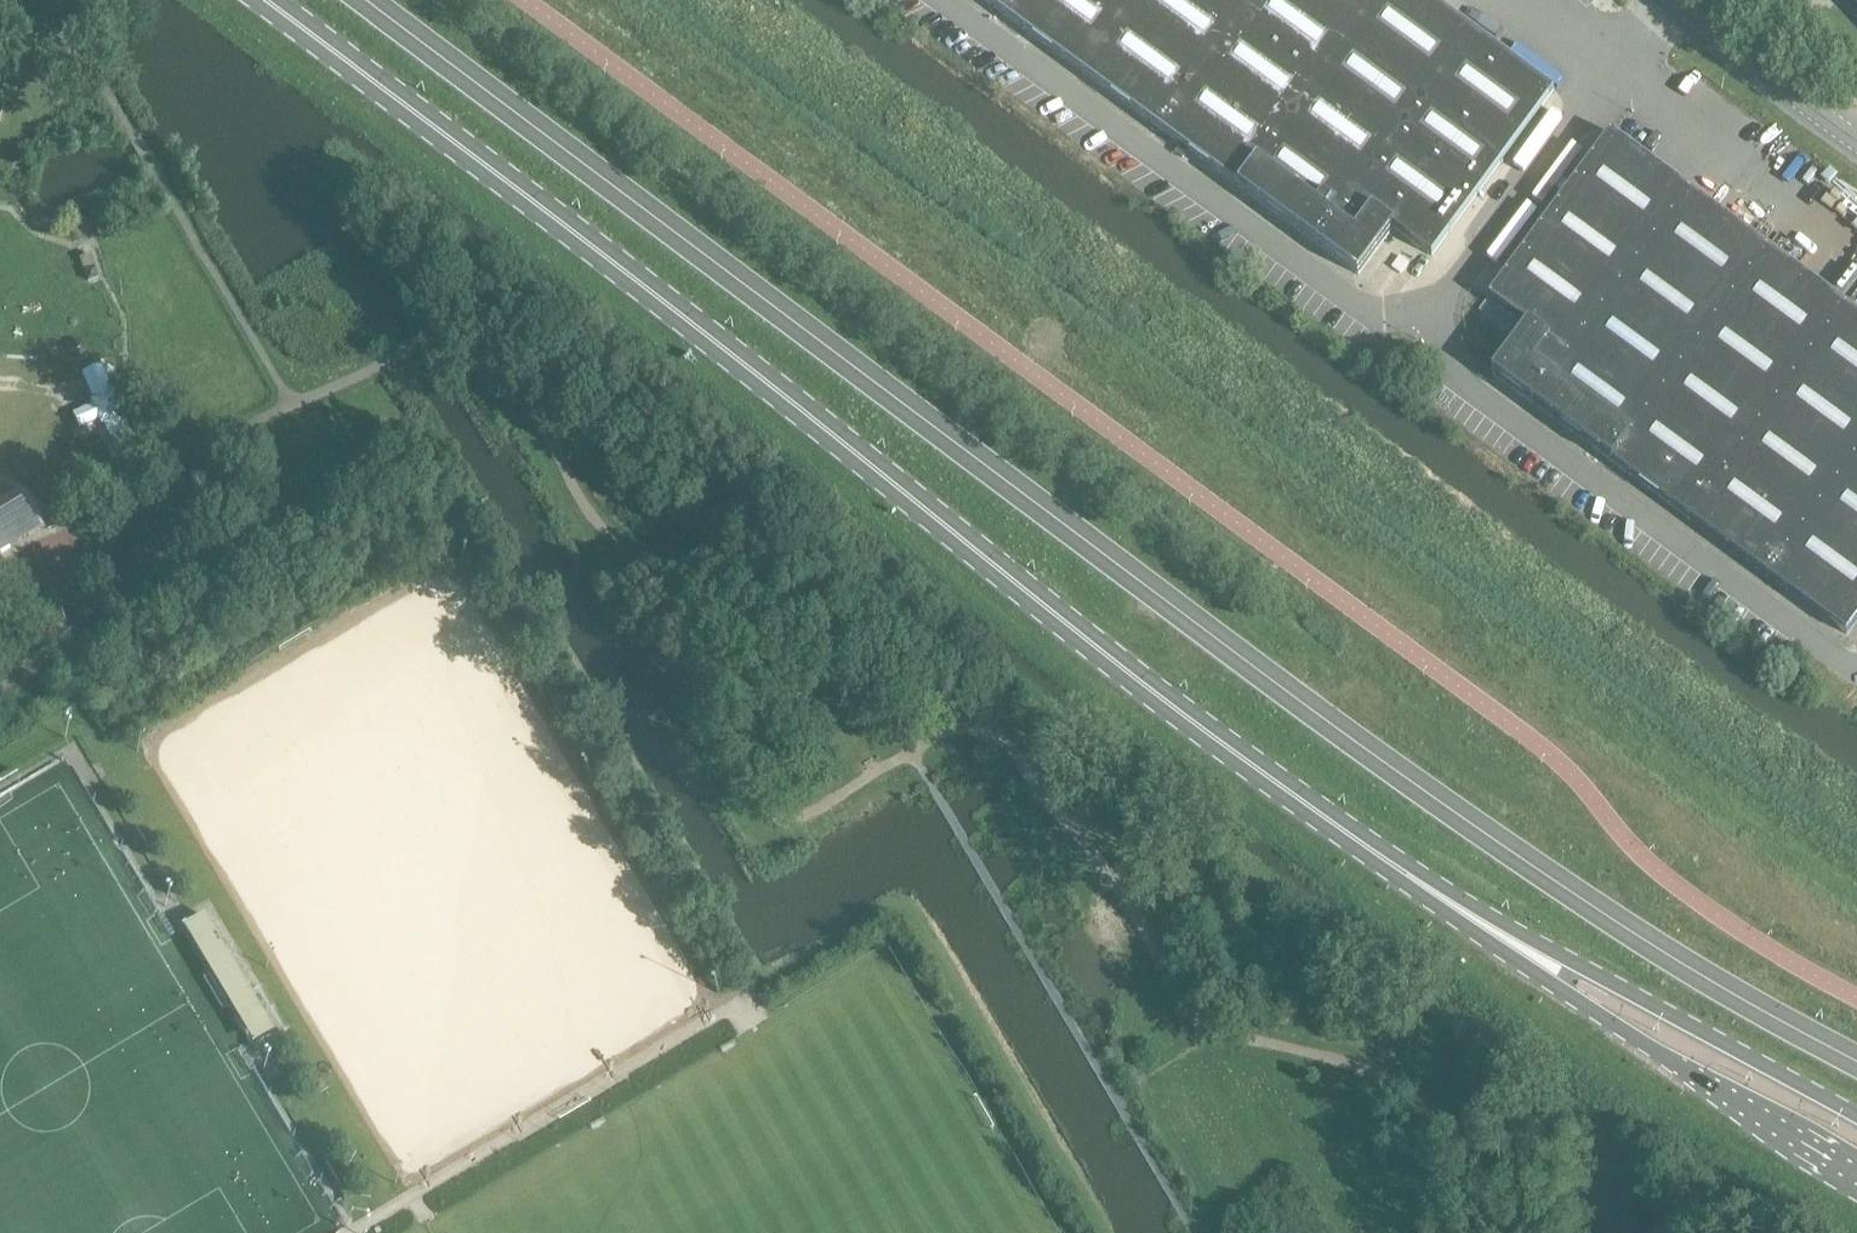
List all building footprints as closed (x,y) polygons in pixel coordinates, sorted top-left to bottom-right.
[(1554,91),(1431,0),(983,0),(1239,187),(1359,276),(1393,228),(1433,257),(1554,91)] [(1610,133),(1489,298),(1528,326),(1492,374),(1847,635),(1856,621),(1856,314),(1610,133)] [(1396,379),(1407,365),(1395,356),(1384,370),(1396,379)] [(92,405),(72,414),(79,429),(99,420),(101,425),(103,424),(114,450),(123,447),(135,441),(123,415),(125,414),(114,388),(112,389),(104,372),(101,364),(81,373),(92,398),(89,399),(92,405)] [(40,527),(20,493),(0,505),(0,551),(40,527)] [(254,1044),(276,1031),(205,914),(184,927),(254,1044)]
